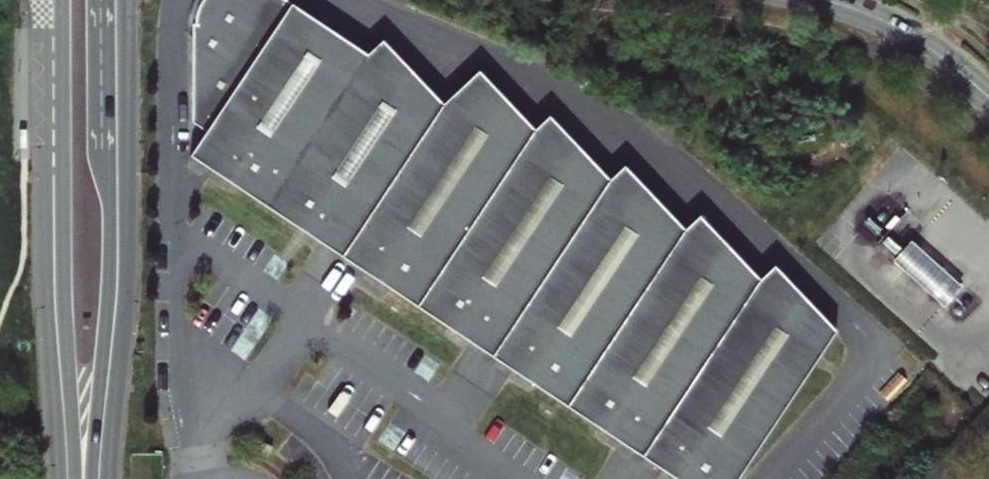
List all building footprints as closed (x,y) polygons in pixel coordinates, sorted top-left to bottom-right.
[(675,478),(750,478),(846,340),(785,274),(770,287),(710,222),(696,236),(636,172),(621,186),(561,121),(547,135),(491,75),(455,108),(396,44),(381,57),(297,0),(219,0),(216,6),(214,24),(212,24),(206,122),(215,129),(203,155),(675,478)] [(895,257),(945,302),(962,284),(912,238),(895,257)]
